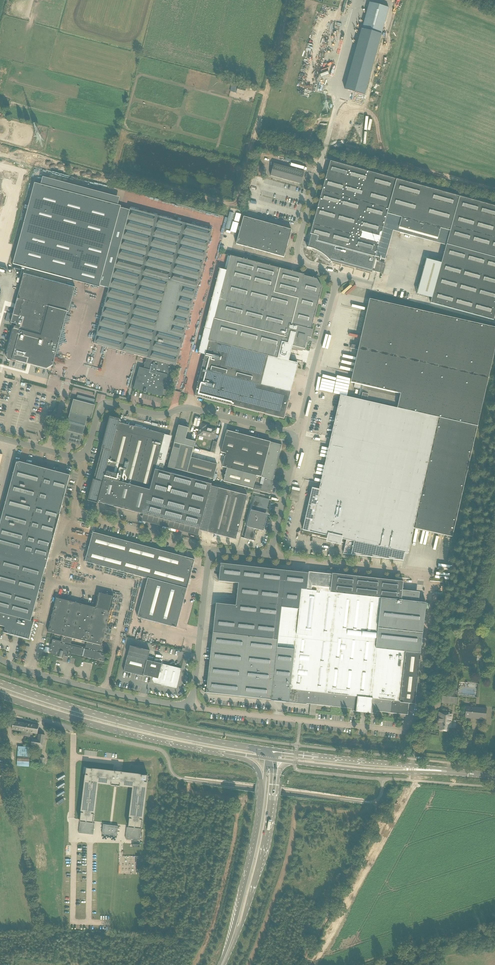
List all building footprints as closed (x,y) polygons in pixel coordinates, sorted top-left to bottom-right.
[(334,127),(351,131),(360,98),(365,82),(378,34),(381,35),(388,8),(368,2),(360,0),(359,5),(350,39),(355,40),(354,44),(356,44),(347,77),(343,93),(334,127)] [(307,248),(311,249),(313,249),(315,250),(317,251),(319,252),(319,253),(319,254),(320,254),(321,254),(322,254),(324,255),(325,256),(327,257),(328,259),(329,260),(330,261),(331,260),(372,271),(374,260),(379,262),(380,258),(375,257),(386,219),(400,223),(399,227),(401,228),(400,233),(415,237),(416,232),(438,238),(439,233),(449,236),(430,303),(493,320),(494,315),(494,207),(330,161),(310,234),(311,235),(308,247),(307,247),(307,248)] [(270,176),(301,184),(304,172),(274,164),(270,176)] [(35,183),(13,264),(89,285),(99,287),(100,286),(109,288),(94,344),(146,358),(143,370),(140,369),(135,388),(144,390),(144,393),(146,393),(146,391),(161,395),(166,376),(168,376),(171,365),(176,366),(212,231),(206,229),(136,210),(130,209),(129,210),(120,208),(121,206),(35,183)] [(243,217),(240,230),(245,232),(249,218),(243,217)] [(249,218),(245,232),(251,234),(255,220),(249,218)] [(255,220),(251,234),(257,235),(261,221),(255,220)] [(261,221),(257,235),(263,237),(266,223),(261,221)] [(266,223),(263,237),(268,238),(272,225),(266,223)] [(272,225),(268,238),(274,240),(276,233),(278,226),(272,225)] [(278,226),(276,233),(290,237),(292,230),(278,226)] [(240,230),(236,244),(242,246),(245,232),(240,230)] [(245,232),(242,246),(247,247),(251,234),(245,232)] [(276,233),(274,240),(288,244),(290,237),(276,233)] [(251,234),(247,247),(253,249),(257,235),(251,234)] [(257,235),(253,249),(259,250),(263,237),(257,235)] [(263,237),(259,250),(265,252),(268,238),(263,237)] [(268,238),(265,252),(270,254),(272,247),(274,240),(268,238)] [(274,240),(272,247),(286,251),(288,244),(274,240)] [(272,247),(270,254),(284,257),(286,251),(272,247)] [(312,330),(311,329),(322,288),(317,279),(316,279),(304,276),(304,275),(230,256),(231,255),(230,255),(195,396),(284,418),(286,410),(288,401),(290,392),(261,385),(267,363),(277,365),(279,359),(283,360),(286,344),(305,349),(308,337),(311,338),(313,330),(312,330)] [(8,355),(8,356),(8,357),(8,358),(9,358),(9,359),(10,359),(10,360),(16,362),(16,361),(47,369),(53,365),(67,312),(68,312),(75,288),(24,274),(11,323),(17,324),(16,327),(14,326),(7,355),(8,355)] [(362,385),(400,394),(401,392),(480,414),(494,348),(494,328),(370,299),(359,346),(352,345),(351,348),(358,350),(351,382),(355,383),(361,385),(362,385)] [(321,348),(327,349),(334,322),(328,321),(321,348)] [(110,364),(118,366),(121,355),(113,352),(110,364)] [(452,537),(480,414),(401,392),(400,394),(397,408),(377,404),(363,401),(361,400),(359,400),(357,399),(340,395),(319,490),(312,488),(303,530),(354,541),(351,555),(356,555),(403,561),(405,553),(407,554),(413,528),(446,535),(445,537),(450,539),(451,536),(452,537)] [(71,443),(80,446),(82,435),(83,435),(87,418),(91,419),(95,405),(73,400),(65,430),(66,431),(63,441),(71,443)] [(89,495),(87,501),(91,502),(98,503),(98,502),(99,503),(200,529),(211,486),(212,484),(162,471),(164,466),(160,465),(159,470),(155,470),(158,460),(162,461),(163,454),(160,453),(163,442),(165,434),(134,426),(132,434),(117,430),(119,423),(120,419),(110,417),(104,439),(102,444),(101,448),(104,449),(96,480),(93,479),(89,495)] [(216,430),(205,427),(206,425),(201,424),(198,435),(213,439),(216,430)] [(191,457),(195,442),(185,439),(188,428),(179,426),(168,467),(175,469),(213,479),(217,464),(191,457)] [(262,475),(271,442),(227,430),(221,452),(226,453),(223,465),(227,466),(227,468),(256,475),(257,474),(262,475)] [(273,480),(282,445),(271,442),(262,475),(262,477),(274,480),(273,480)] [(29,640),(34,622),(31,621),(45,568),(60,514),(70,476),(17,461),(0,524),(0,626),(5,627),(3,633),(29,640)] [(247,491),(253,492),(254,489),(253,489),(256,475),(227,468),(224,481),(248,487),(247,491)] [(254,489),(260,491),(270,494),(271,490),(272,490),(274,480),(262,477),(260,482),(262,483),(261,487),(256,485),(254,486),(254,489)] [(207,532),(236,540),(247,496),(218,488),(207,532)] [(244,538),(254,541),(256,534),(253,533),(254,529),(261,531),(263,523),(262,523),(262,522),(265,523),(265,520),(263,519),(264,519),(269,500),(255,496),(247,527),(245,534),(244,538)] [(195,560),(93,532),(85,562),(148,579),(137,617),(172,626),(176,628),(195,560)] [(444,537),(441,551),(447,552),(450,539),(444,537)] [(216,604),(206,693),(270,700),(274,701),(274,700),(286,701),(286,702),(290,703),(290,701),(306,703),(306,704),(351,709),(351,711),(356,712),(356,709),(371,711),(371,713),(376,714),(376,711),(381,712),(381,711),(391,712),(391,713),(398,714),(399,713),(406,714),(407,703),(415,704),(425,614),(425,612),(427,612),(428,606),(426,606),(426,604),(426,603),(401,601),(403,582),(332,574),(331,588),(312,586),(311,591),(307,590),(309,573),(221,563),(219,581),(238,584),(236,606),(216,604)] [(61,641),(53,639),(49,652),(58,655),(57,657),(63,658),(64,654),(68,655),(68,653),(104,662),(106,654),(102,653),(105,644),(102,644),(114,596),(99,592),(95,607),(56,598),(48,632),(62,636),(61,641)] [(125,666),(124,671),(143,676),(144,675),(155,678),(155,679),(155,680),(157,681),(157,684),(176,688),(181,669),(162,664),(147,660),(150,651),(130,646),(127,655),(125,666)] [(441,701),(454,703),(455,691),(443,689),(441,701)] [(465,717),(485,720),(486,709),(467,706),(465,717)] [(440,723),(439,730),(448,731),(449,724),(451,724),(452,714),(439,713),(438,722),(440,723)] [(21,735),(25,736),(26,732),(27,728),(30,729),(30,724),(13,722),(12,730),(22,731),(21,735)] [(26,732),(25,736),(30,737),(31,733),(37,734),(39,726),(30,724),(30,729),(27,728),(26,732)] [(31,745),(43,747),(45,735),(39,734),(38,740),(32,739),(31,745)] [(18,746),(17,756),(30,757),(30,746),(18,746)] [(115,754),(114,756),(124,764),(126,762),(115,754)] [(80,822),(93,824),(98,783),(111,785),(111,786),(120,787),(120,786),(133,788),(128,828),(141,829),(148,776),(122,773),(122,772),(117,772),(86,768),(80,822)] [(0,818),(0,820),(1,825),(10,824),(9,817),(0,818)] [(10,824),(1,825),(2,832),(11,831),(10,824)] [(103,824),(102,834),(117,836),(118,826),(103,824)] [(11,831),(2,832),(3,839),(12,838),(11,831)] [(12,838),(3,839),(4,846),(14,845),(12,838)] [(9,858),(5,859),(6,865),(9,864),(10,869),(17,868),(16,858),(9,859),(9,858)] [(25,910),(22,910),(22,916),(22,922),(26,922),(26,915),(32,915),(32,905),(31,905),(31,904),(28,904),(28,905),(25,905),(25,910)] [(15,911),(11,911),(11,922),(16,922),(16,916),(22,916),(22,910),(21,905),(14,905),(15,911)] [(6,906),(1,906),(1,917),(7,917),(7,922),(11,922),(11,911),(6,911),(6,906)]
